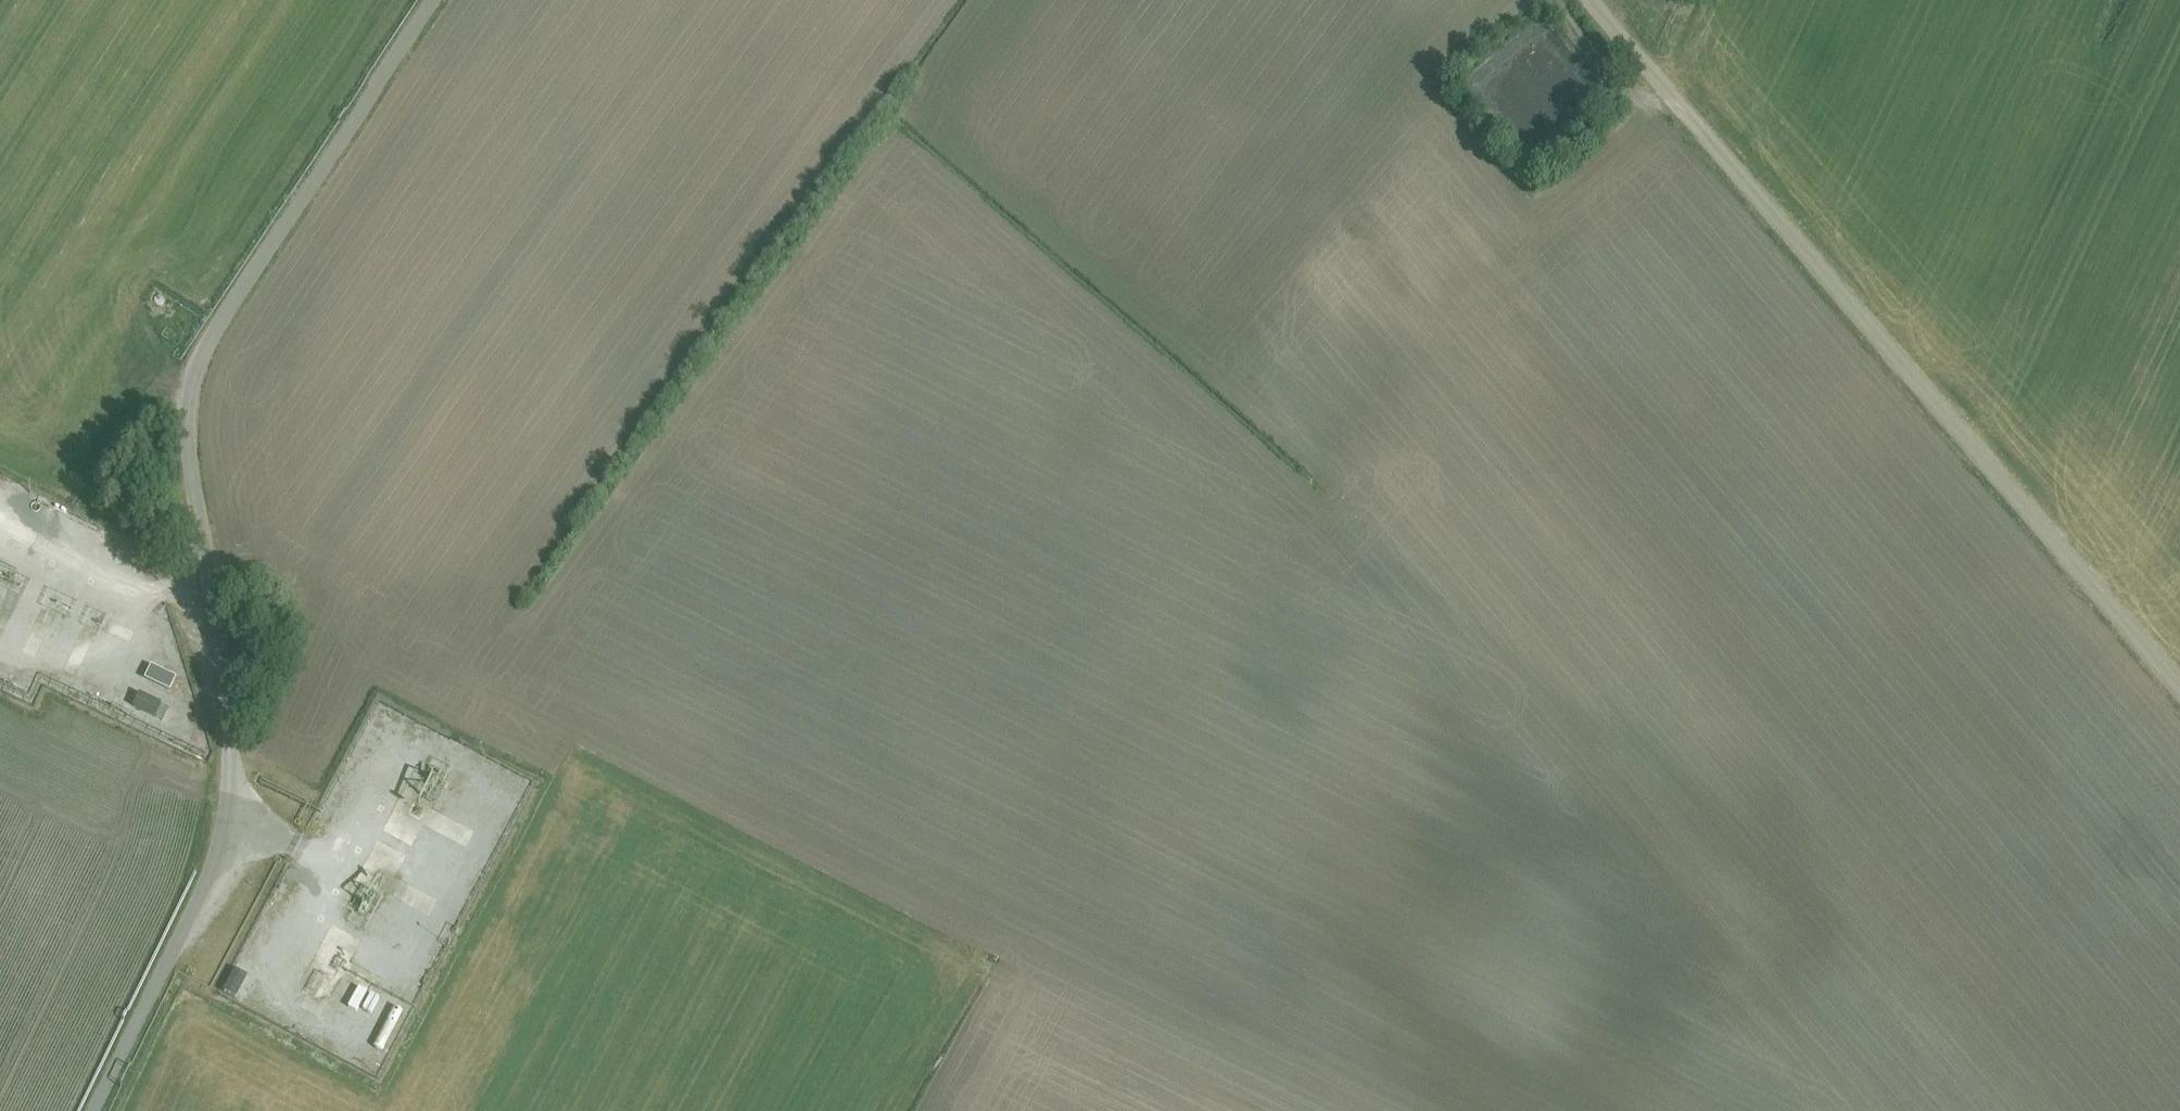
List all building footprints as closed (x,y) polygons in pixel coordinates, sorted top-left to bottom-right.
[(141,704),(167,716),(175,701),(149,688),(141,704)]
